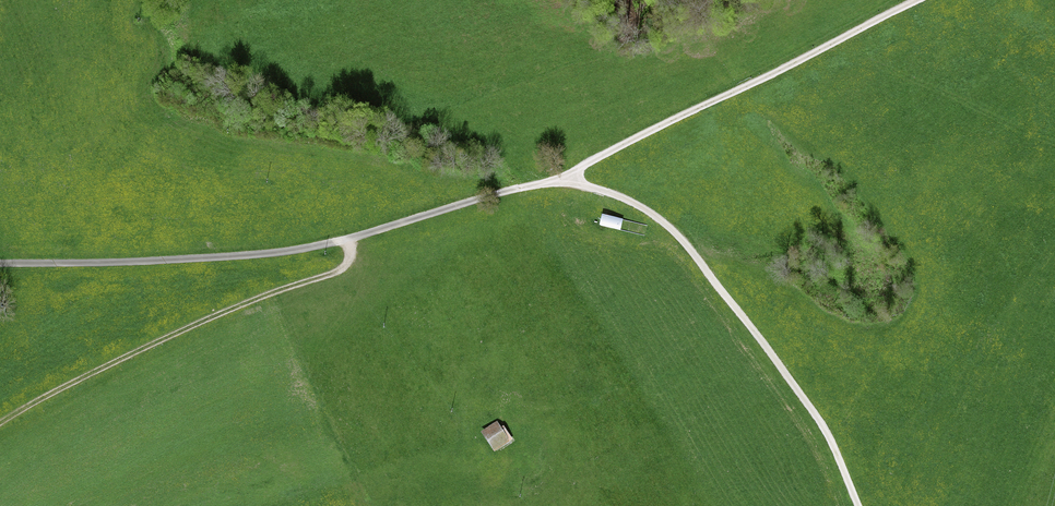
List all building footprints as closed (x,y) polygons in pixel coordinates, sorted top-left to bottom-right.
[(603,219),(601,231),(621,234),(623,221),(603,219)] [(498,424),(485,434),(498,450),(510,440),(498,424)]
